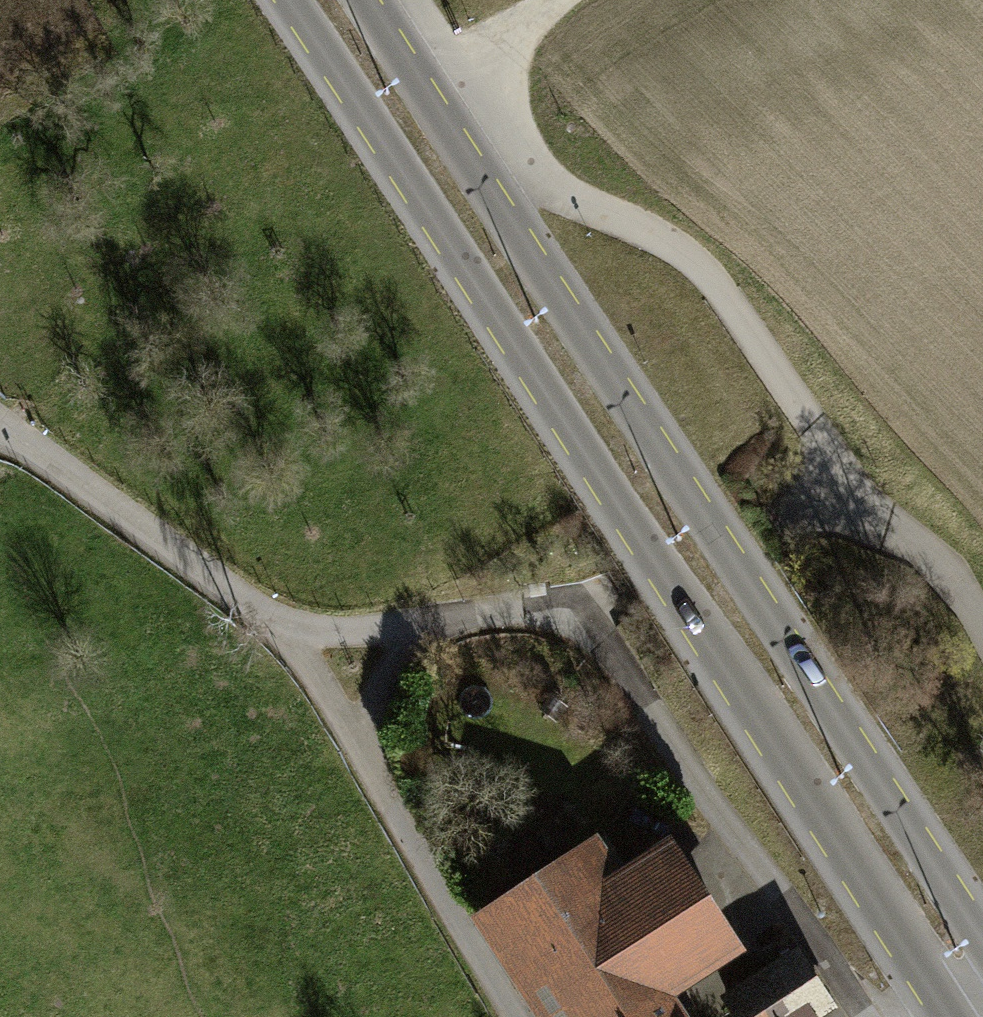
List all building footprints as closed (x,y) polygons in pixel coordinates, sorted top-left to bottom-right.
[(569,1016),(623,1016),(665,990),(728,950),(664,851),(628,874),(621,864),(601,877),(598,894),(574,857),(498,906),(569,1016)] [(727,1003),(736,1016),(813,1016),(828,1007),(796,959),(727,1003)] [(665,990),(623,1016),(682,1016),(665,990)]
